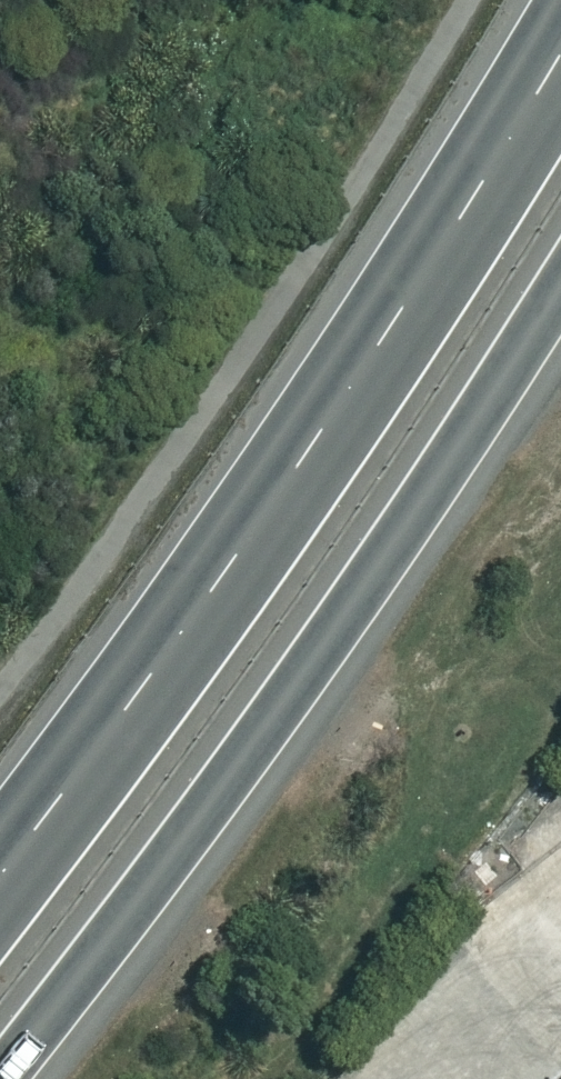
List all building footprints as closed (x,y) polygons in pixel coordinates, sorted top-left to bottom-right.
[(525,1078),(560,1078),(560,1052),(525,1078)]
